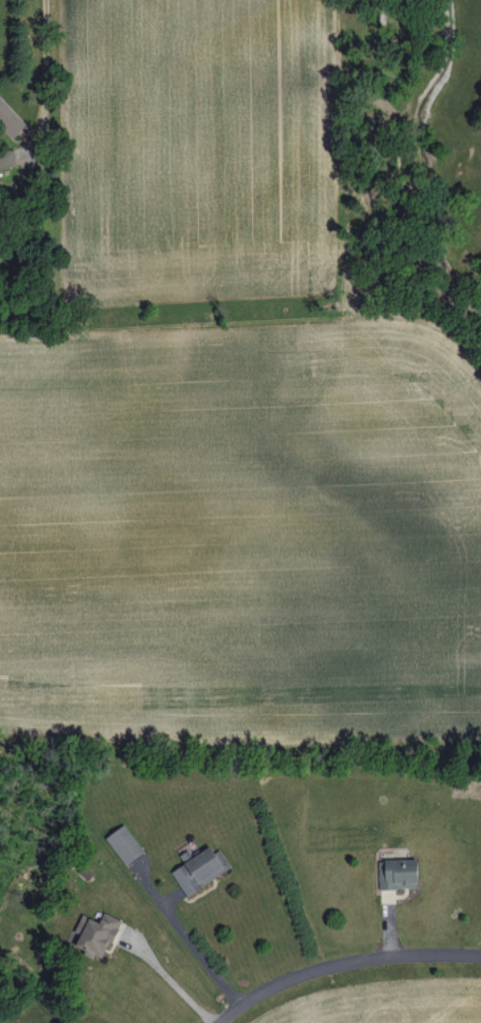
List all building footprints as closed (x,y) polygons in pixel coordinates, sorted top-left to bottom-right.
[(0,150),(0,163),(12,166),(15,153),(0,150)] [(144,851),(125,824),(106,837),(126,865),(144,851)] [(232,869),(224,854),(218,857),(211,846),(171,869),(186,895),(232,869)] [(418,888),(418,859),(379,859),(380,888),(418,888)] [(82,914),(70,944),(102,957),(108,940),(113,942),(122,920),(104,912),(100,921),(82,914)]
